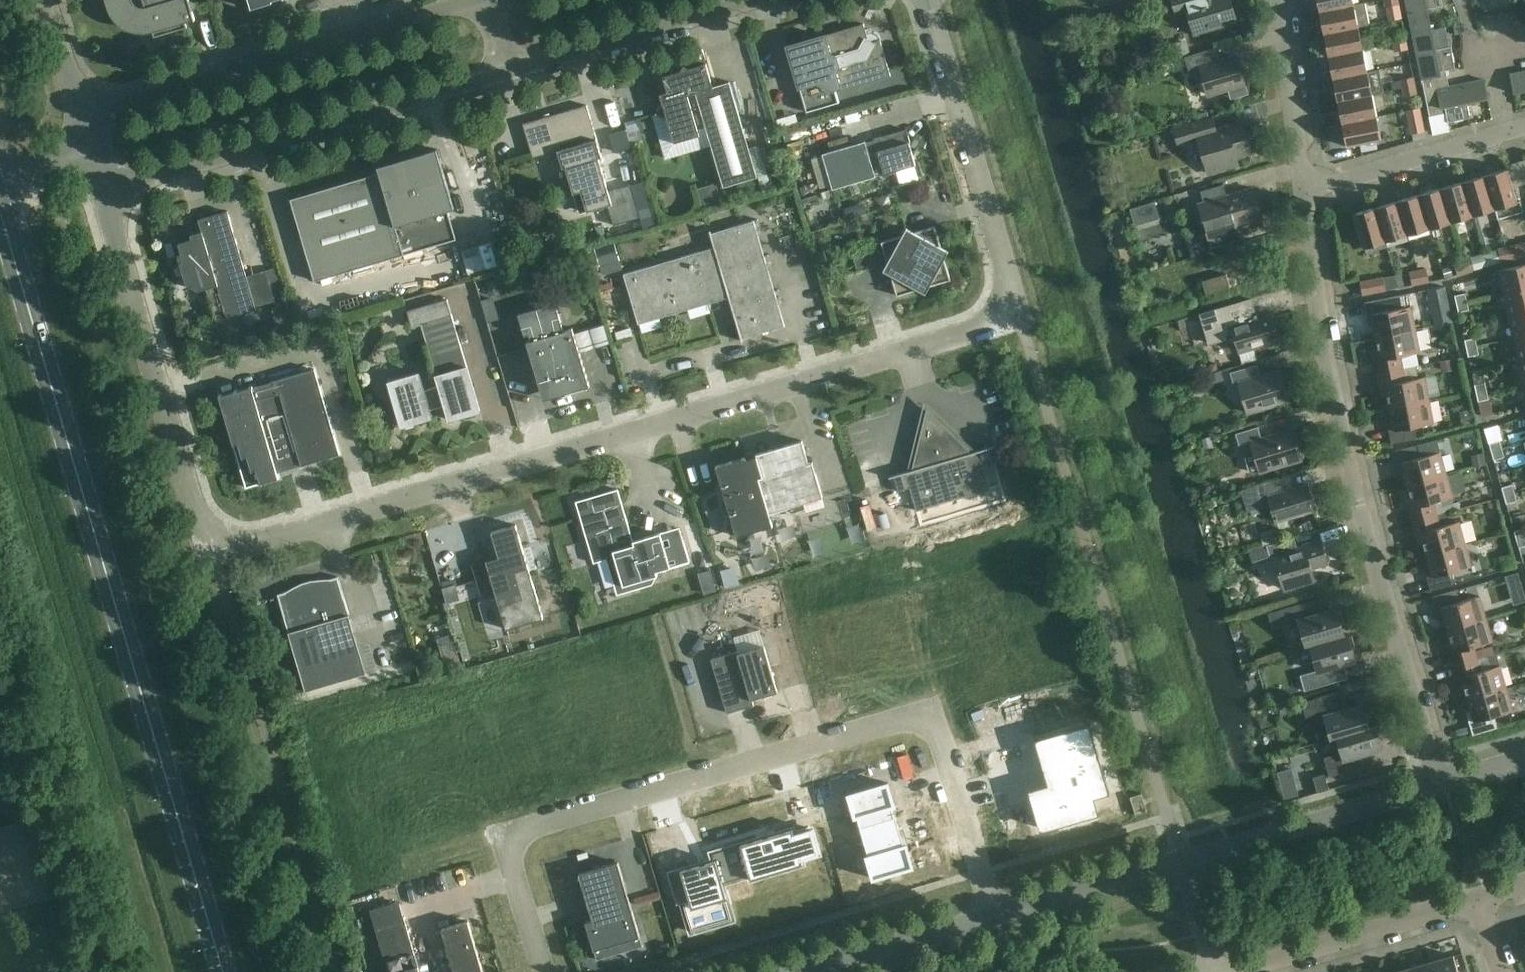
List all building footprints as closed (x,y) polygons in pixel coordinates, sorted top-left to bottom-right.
[(146,8),(144,9),(142,9),(140,8),(138,8),(137,7),(135,6),(134,5),(133,3),(132,1),(131,0),(110,0),(111,5),(111,6),(115,13),(120,20),(121,20),(127,25),(135,28),(136,29),(144,30),(152,29),(146,8)] [(152,29),(154,37),(187,28),(184,18),(194,16),(192,10),(193,10),(194,9),(195,8),(196,7),(196,6),(196,5),(195,4),(195,3),(194,2),(193,1),(192,1),(191,1),(190,1),(189,0),(143,0),(146,8),(152,29)] [(251,9),(281,0),(249,0),(251,9)] [(1230,0),(1171,0),(1176,14),(1187,11),(1194,34),(1236,22),(1230,0)] [(1353,0),(1317,0),(1319,11),(1354,5),(1353,0)] [(1412,33),(1431,29),(1427,9),(1442,6),(1441,0),(1406,0),(1412,33)] [(1319,11),(1324,34),(1358,27),(1369,25),(1365,2),(1354,5),(1319,11)] [(863,24),(787,46),(806,112),(839,103),(836,92),(890,76),(880,40),(877,41),(876,37),(870,34),(867,35),(863,24)] [(1363,49),(1358,27),(1324,34),(1328,56),(1363,49)] [(1412,33),(1424,92),(1449,87),(1446,70),(1455,68),(1450,46),(1435,49),(1431,29),(1412,33)] [(1391,35),(1393,43),(1406,41),(1404,32),(1391,35)] [(1169,62),(1184,57),(1189,56),(1184,41),(1164,47),(1169,62)] [(1407,49),(1406,41),(1393,43),(1395,51),(1407,49)] [(1236,57),(1220,61),(1216,47),(1189,56),(1184,57),(1192,84),(1204,81),(1207,94),(1228,88),(1231,99),(1247,94),(1244,83),(1236,57)] [(1333,79),(1367,72),(1363,49),(1328,56),(1333,79)] [(683,66),(680,71),(663,76),(669,99),(662,102),(655,114),(667,120),(674,143),(699,135),(698,129),(706,127),(723,187),(757,177),(729,82),(713,86),(706,64),(688,69),(683,66)] [(1510,74),(1513,93),(1524,91),(1524,71),(1510,74)] [(1372,94),(1367,72),(1333,79),(1337,101),(1372,94)] [(1400,80),(1402,88),(1415,85),(1413,77),(1400,80)] [(1467,103),(1488,98),(1484,79),(1449,87),(1424,92),(1429,116),(1446,113),(1448,122),(1470,118),(1467,103)] [(1415,85),(1402,88),(1404,96),(1416,94),(1415,85)] [(1337,101),(1342,123),(1376,116),(1372,94),(1337,101)] [(562,169),(565,168),(598,158),(602,157),(586,105),(523,124),(533,158),(557,151),(562,169)] [(1424,131),(1419,108),(1407,110),(1411,134),(1424,131)] [(1376,116),(1342,123),(1346,146),(1360,144),(1377,140),(1381,139),(1376,116)] [(1211,117),(1186,125),(1173,129),(1177,143),(1198,141),(1208,173),(1238,164),(1236,157),(1251,153),(1243,122),(1215,130),(1211,117)] [(874,140),(884,173),(884,174),(915,165),(909,144),(910,143),(906,129),(873,139),(874,140)] [(627,130),(611,135),(616,152),(632,147),(627,130)] [(884,173),(874,140),(865,143),(865,141),(822,154),(832,189),(875,177),(875,175),(884,173)] [(377,167),(379,173),(403,255),(456,239),(448,211),(454,209),(437,149),(377,167)] [(565,168),(569,180),(566,182),(564,185),(564,189),(566,192),(569,194),(573,194),(579,214),(608,205),(612,204),(598,158),(565,168)] [(1485,175),(1495,209),(1497,219),(1523,211),(1520,200),(1517,201),(1507,169),(1485,175)] [(403,255),(379,173),(290,199),(314,281),(403,255)] [(1473,215),(1495,209),(1485,175),(1463,182),(1473,215)] [(1451,222),(1473,215),(1463,182),(1441,188),(1451,222)] [(716,183),(700,188),(696,189),(702,209),(722,204),(716,183)] [(1200,191),(1204,203),(1199,204),(1211,246),(1239,238),(1236,226),(1261,219),(1252,188),(1227,196),(1223,184),(1200,191)] [(612,204),(608,205),(613,225),(640,217),(630,185),(608,191),(612,204)] [(1429,228),(1451,222),(1441,188),(1419,195),(1429,228)] [(1407,235),(1429,228),(1419,195),(1397,201),(1407,235)] [(1385,241),(1407,235),(1397,201),(1375,208),(1385,241)] [(863,203),(843,210),(846,219),(865,212),(863,203)] [(1363,248),(1385,241),(1375,208),(1353,214),(1363,248)] [(216,321),(256,309),(227,211),(198,220),(201,231),(190,234),(191,239),(178,243),(181,254),(177,255),(186,284),(198,291),(206,289),(216,321)] [(869,218),(857,222),(859,230),(872,226),(869,218)] [(710,233),(714,247),(721,269),(764,256),(754,220),(710,233)] [(949,249),(941,247),(935,226),(914,232),(906,228),(902,236),(881,242),(887,263),(883,270),(891,275),(897,296),(918,289),(925,294),(929,286),(950,280),(944,259),(949,249)] [(1506,247),(1509,260),(1524,256),(1524,243),(1506,247)] [(604,267),(621,262),(615,245),(599,250),(604,267)] [(721,269),(714,247),(623,274),(638,324),(729,298),(721,269)] [(1501,261),(1509,260),(1506,247),(1498,249),(1501,261)] [(721,269),(729,298),(731,304),(774,291),(764,256),(721,269)] [(1470,257),(1462,259),(1465,272),(1474,269),(1470,257)] [(1457,274),(1465,272),(1462,259),(1454,262),(1457,274)] [(1504,293),(1524,289),(1524,264),(1498,270),(1498,272),(1500,272),(1504,293)] [(274,267),(265,270),(274,301),(275,304),(284,302),(274,267)] [(1445,277),(1453,275),(1451,267),(1442,269),(1445,277)] [(1426,269),(1418,271),(1420,283),(1429,282),(1426,269)] [(1412,285),(1420,283),(1418,271),(1409,272),(1412,285)] [(1202,281),(1206,295),(1230,288),(1226,274),(1202,281)] [(1362,295),(1385,290),(1383,277),(1360,282),(1362,295)] [(485,282),(488,295),(501,291),(497,278),(485,282)] [(1432,306),(1448,303),(1445,287),(1429,291),(1432,306)] [(1509,316),(1524,312),(1524,289),(1504,293),(1509,316)] [(733,311),(737,324),(741,339),(785,326),(774,291),(731,304),(733,311)] [(1454,295),(1456,304),(1467,301),(1465,293),(1454,295)] [(1371,315),(1376,337),(1415,329),(1411,306),(1391,310),(1389,298),(1364,303),(1366,316),(1371,315)] [(480,411),(452,314),(447,299),(407,311),(411,326),(421,324),(439,386),(444,402),(449,420),(480,411)] [(528,307),(528,311),(518,314),(524,336),(529,334),(531,340),(564,331),(555,303),(545,306),(543,303),(540,301),(537,300),(531,302),(529,304),(528,307)] [(1467,301),(1456,304),(1458,312),(1469,310),(1467,301)] [(1243,309),(1212,319),(1217,337),(1233,333),(1239,353),(1278,341),(1270,314),(1246,321),(1243,309)] [(1514,338),(1524,335),(1524,312),(1509,316),(1514,338)] [(543,400),(559,395),(589,386),(572,328),(564,331),(531,340),(526,342),(543,400)] [(1380,359),(1375,360),(1377,373),(1403,368),(1400,356),(1420,352),(1415,329),(1376,337),(1380,359)] [(1514,338),(1519,360),(1524,359),(1524,335),(1514,338)] [(1464,340),(1466,348),(1477,346),(1475,338),(1464,340)] [(1477,346),(1466,348),(1468,357),(1479,354),(1477,346)] [(1441,372),(1453,370),(1452,359),(1439,362),(1441,372)] [(1230,372),(1233,385),(1239,383),(1248,413),(1289,401),(1280,370),(1260,376),(1256,364),(1230,372)] [(1385,385),(1389,408),(1429,400),(1424,377),(1405,381),(1403,368),(1377,373),(1380,386),(1385,385)] [(277,472),(301,465),(339,454),(314,369),(253,387),(252,385),(219,395),(246,487),(279,478),(277,472)] [(444,402),(439,386),(424,390),(419,373),(388,382),(401,426),(432,417),(429,406),(444,402)] [(1474,385),(1476,393),(1487,391),(1485,382),(1474,385)] [(1489,399),(1487,391),(1476,393),(1478,401),(1489,399)] [(1389,408),(1392,419),(1394,430),(1389,431),(1391,444),(1416,439),(1414,427),(1433,423),(1429,400),(1389,408)] [(1471,408),(1458,411),(1461,424),(1474,421),(1471,408)] [(916,511),(989,489),(983,466),(994,463),(990,447),(972,453),(926,409),(911,470),(893,476),(898,491),(910,488),(916,511)] [(1248,471),(1259,468),(1260,472),(1301,460),(1292,429),(1262,438),(1258,426),(1235,433),(1239,446),(1251,442),(1253,449),(1247,451),(1244,456),(1248,471)] [(1206,438),(1203,439),(1205,448),(1209,447),(1214,445),(1211,437),(1206,438)] [(802,440),(773,449),(751,455),(716,465),(737,536),(773,526),(769,513),(770,512),(769,511),(788,505),(790,513),(804,508),(802,501),(821,495),(821,497),(822,497),(815,473),(812,474),(802,440)] [(1446,474),(1437,440),(1393,452),(1396,464),(1401,463),(1407,485),(1446,474)] [(1489,443),(1491,452),(1502,449),(1499,440),(1489,443)] [(1502,449),(1491,452),(1494,460),(1504,457),(1502,449)] [(1484,453),(1472,456),(1474,466),(1486,463),(1484,453)] [(1413,507),(1408,508),(1412,521),(1437,514),(1433,502),(1452,497),(1446,474),(1407,485),(1413,507)] [(1247,512),(1270,505),(1275,522),(1314,510),(1307,484),(1292,489),(1288,476),(1241,490),(1247,512)] [(1501,487),(1504,495),(1514,492),(1512,484),(1501,487)] [(593,563),(615,557),(612,547),(633,541),(618,489),(575,502),(593,563)] [(1514,492),(1504,495),(1506,504),(1517,501),(1514,492)] [(1420,533),(1426,554),(1465,544),(1459,521),(1440,526),(1437,514),(1412,521),(1415,534),(1420,533)] [(494,590),(499,606),(506,629),(543,618),(515,525),(491,532),(498,557),(473,565),(482,593),(494,590)] [(1516,539),(1524,537),(1524,530),(1524,528),(1514,531),(1516,539)] [(645,537),(633,541),(612,547),(615,557),(619,572),(617,576),(619,584),(627,588),(635,585),(637,582),(657,576),(656,572),(689,562),(682,537),(669,541),(670,546),(665,548),(660,533),(645,537)] [(1297,549),(1297,547),(1294,537),(1266,545),(1270,559),(1274,557),(1284,589),(1314,580),(1311,567),(1327,563),(1320,541),(1303,546),(1304,547),(1297,549)] [(1516,539),(1519,547),(1524,546),(1524,537),(1516,539)] [(1471,566),(1465,544),(1426,554),(1432,576),(1427,577),(1430,590),(1455,584),(1452,572),(1471,566)] [(1480,551),(1485,565),(1498,560),(1493,546),(1480,551)] [(710,570),(698,573),(704,594),(716,590),(710,570)] [(277,595),(289,633),(306,691),(366,673),(338,577),(329,579),(311,581),(310,581),(311,583),(303,586),(303,583),(302,583),(286,592),(277,595)] [(452,585),(443,588),(444,589),(447,601),(457,599),(454,586),(453,585),(452,585)] [(1441,608),(1447,630),(1486,618),(1479,596),(1460,602),(1457,590),(1432,597),(1436,610),(1441,608)] [(1310,646),(1310,645),(1344,634),(1336,609),(1309,617),(1304,602),(1276,610),(1277,612),(1269,614),(1272,623),(1280,621),(1281,626),(1298,621),(1306,647),(1310,646)] [(1447,630),(1451,641),(1454,652),(1449,653),(1452,666),(1477,659),(1474,646),(1492,641),(1486,618),(1447,630)] [(1328,667),(1344,663),(1355,659),(1347,633),(1344,634),(1310,645),(1310,646),(1317,670),(1300,675),(1304,691),(1332,683),(1328,667)] [(764,646),(738,653),(752,699),(777,692),(764,646)] [(753,705),(752,699),(738,653),(738,651),(711,659),(726,713),(753,705)] [(1461,677),(1468,699),(1506,688),(1499,665),(1481,671),(1477,659),(1452,666),(1456,679),(1461,677)] [(1506,688),(1468,699),(1474,721),(1469,722),(1472,735),(1497,728),(1494,716),(1512,710),(1506,688)] [(1331,739),(1336,738),(1336,737),(1369,727),(1362,704),(1350,707),(1347,695),(1303,708),(1308,727),(1326,722),(1331,739)] [(1110,794),(1089,724),(1035,740),(1048,787),(1031,793),(1042,830),(1097,813),(1092,799),(1110,794)] [(1336,737),(1336,738),(1341,752),(1324,757),(1329,777),(1360,767),(1357,757),(1382,749),(1374,725),(1369,727),(1336,737)] [(1329,789),(1324,774),(1313,777),(1317,793),(1329,789)] [(888,782),(848,794),(855,817),(857,816),(860,826),(868,855),(866,856),(873,878),(913,867),(906,844),(904,845),(895,816),(892,806),(894,805),(888,782)] [(1146,811),(1141,793),(1129,796),(1135,815),(1146,811)] [(714,860),(668,874),(676,904),(683,902),(691,932),(733,919),(726,896),(722,882),(750,874),(751,879),(803,863),(803,862),(820,857),(810,823),(712,853),(714,860)] [(579,873),(591,914),(592,920),(586,922),(597,959),(622,952),(621,950),(620,951),(618,943),(640,937),(632,908),(618,862),(579,873)] [(399,903),(370,912),(388,971),(420,971),(399,903)] [(481,965),(468,921),(442,928),(455,971),(456,971),(481,965)] [(1429,962),(1432,971),(1458,971),(1453,955),(1429,962)] [(1407,971),(1432,971),(1429,962),(1406,969),(1407,971)]
